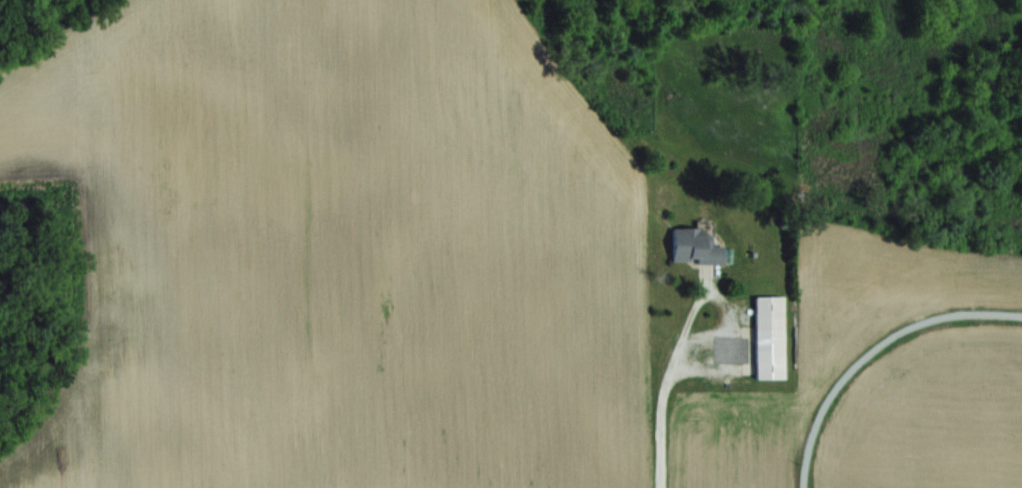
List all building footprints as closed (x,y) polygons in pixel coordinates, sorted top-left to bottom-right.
[(709,226),(668,226),(668,261),(721,262),(721,244),(709,244),(709,226)] [(785,295),(752,295),(752,377),(785,377),(785,295)]
